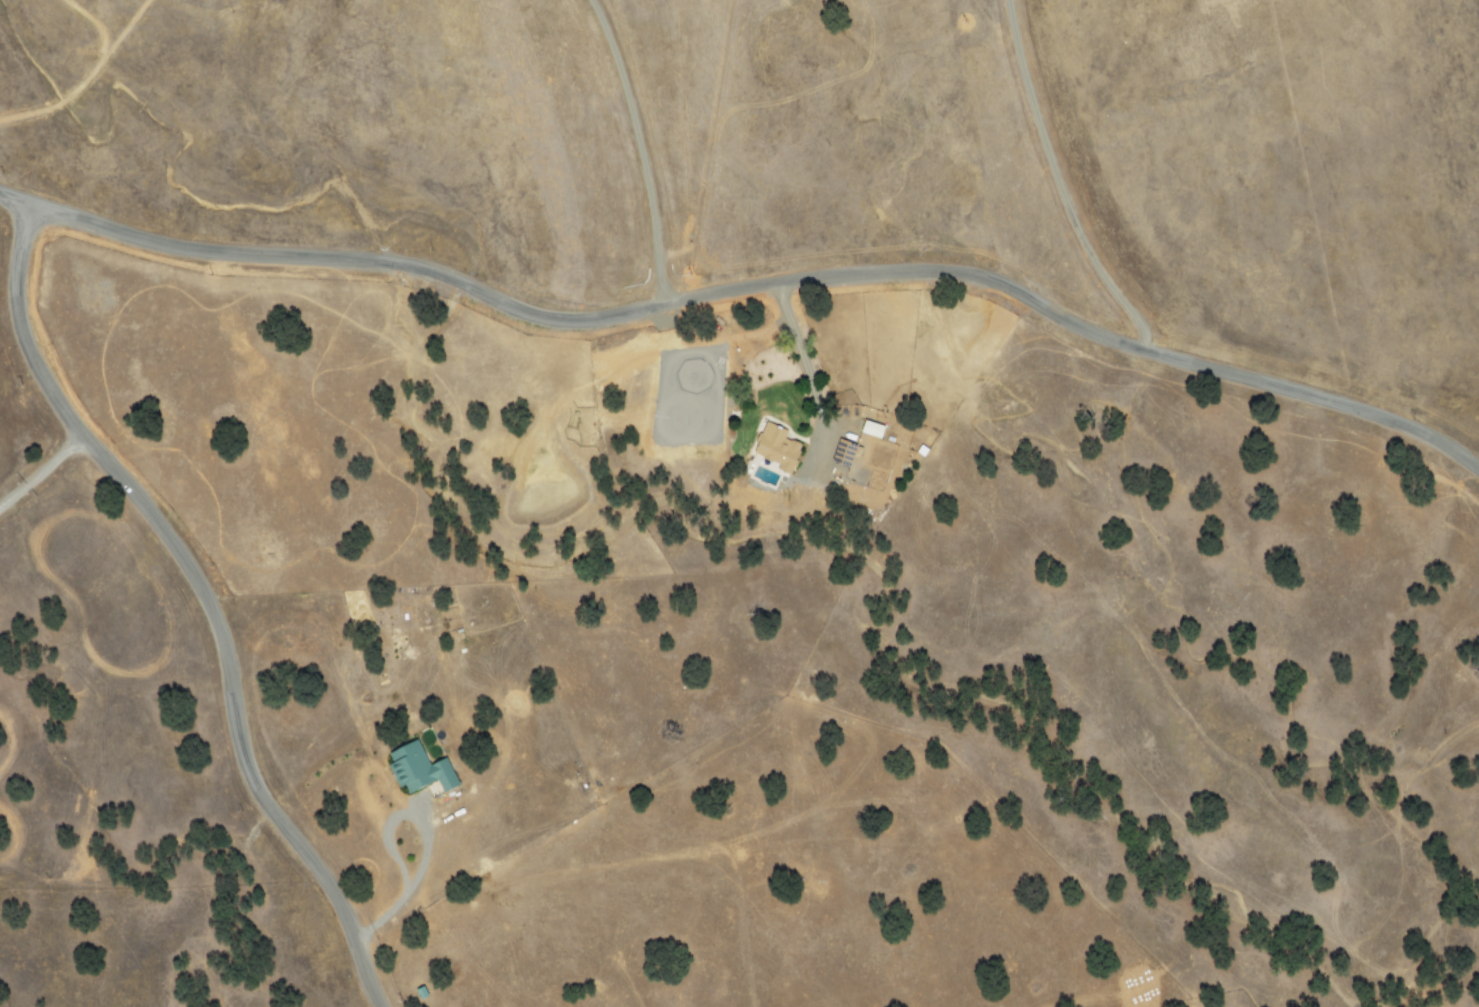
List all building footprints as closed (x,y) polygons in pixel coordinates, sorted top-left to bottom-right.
[(882,439),(887,426),(867,419),(862,432),(882,439)] [(792,473),(803,444),(784,437),(787,428),(765,420),(753,453),(779,463),(777,468),(792,473)] [(431,764),(418,739),(390,753),(394,762),(388,764),(400,788),(405,785),(410,795),(439,780),(445,792),(461,784),(447,756),(431,764)]
